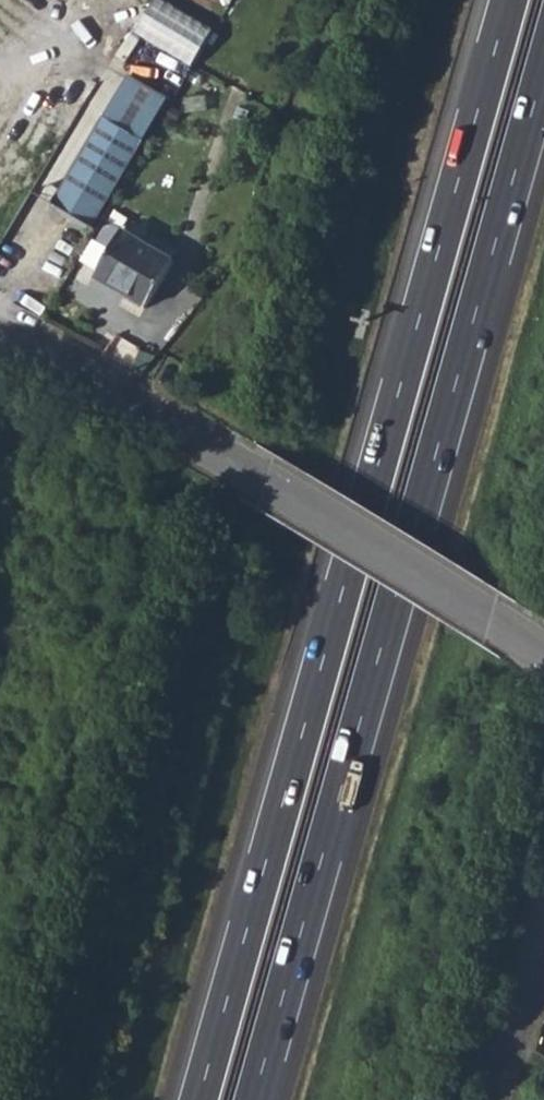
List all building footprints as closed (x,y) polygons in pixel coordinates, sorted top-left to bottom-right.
[(102,115),(139,138),(161,100),(124,78),(102,115)] [(139,138),(102,115),(53,198),(93,220),(139,138)] [(117,232),(96,273),(144,301),(168,261),(117,232)]
